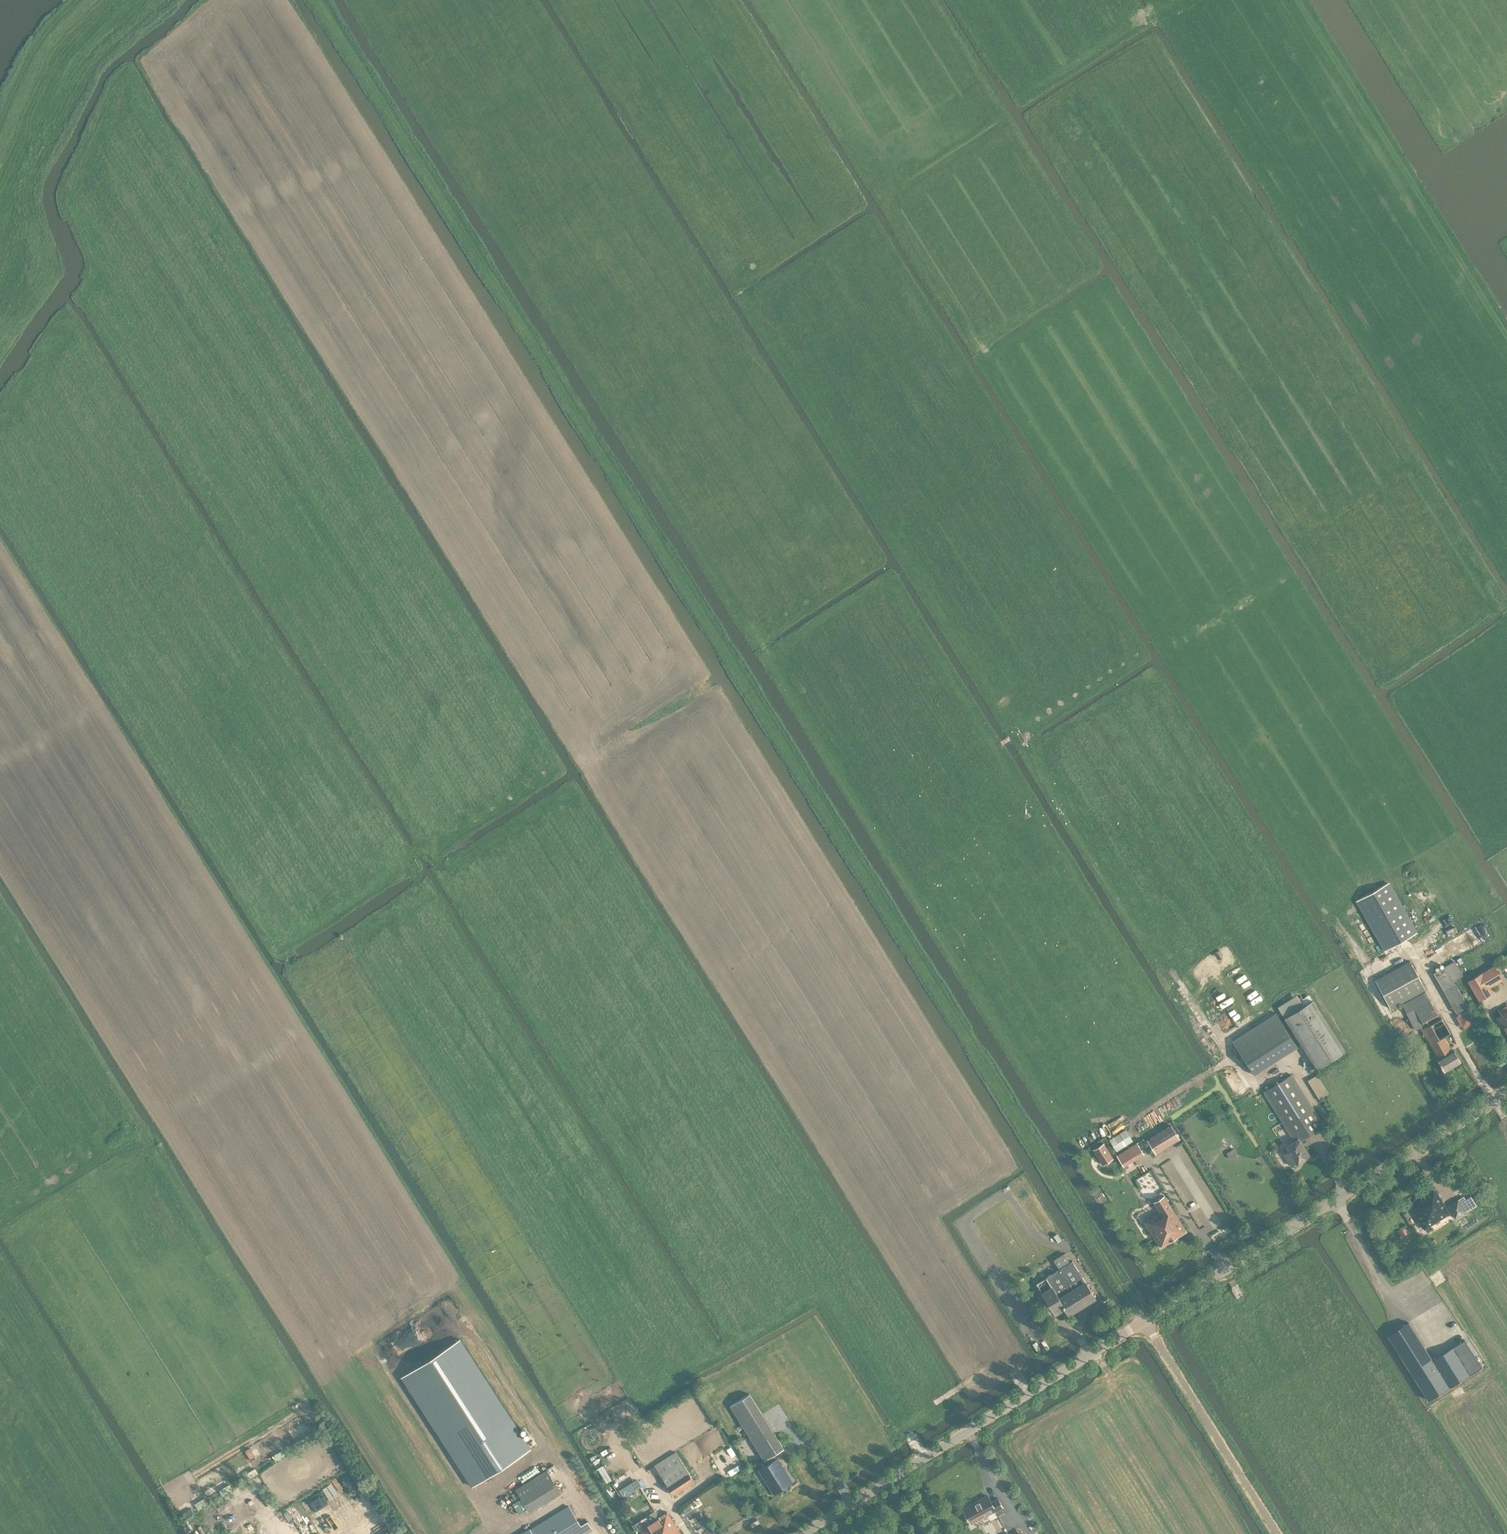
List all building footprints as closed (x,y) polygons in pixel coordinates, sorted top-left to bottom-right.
[(1356,900),(1370,924),(1384,950),(1417,931),(1403,907),(1389,881),(1356,900)] [(1456,1013),(1468,1005),(1454,981),(1463,975),(1455,960),(1433,972),(1456,1013)] [(1411,961),(1376,980),(1391,1007),(1426,988),(1411,961)] [(1468,980),(1479,1000),(1493,992),(1490,986),(1503,979),(1495,965),(1468,980)] [(1450,1032),(1441,1017),(1440,1018),(1425,991),(1402,1003),(1416,1030),(1420,1027),(1421,1028),(1439,1058),(1437,1059),(1445,1071),(1461,1062),(1453,1049),(1452,1050),(1450,1046),(1444,1035),(1450,1032)] [(1321,1069),(1347,1052),(1315,1002),(1289,1018),(1321,1069)] [(1456,1014),(1464,1027),(1476,1020),(1469,1007),(1456,1014)] [(1496,1017),(1506,1036),(1506,1011),(1496,1017)] [(1228,1012),(1218,1017),(1225,1030),(1235,1025),(1228,1012)] [(1254,1074),(1298,1046),(1276,1012),(1232,1040),(1254,1074)] [(1318,1073),(1308,1079),(1319,1098),(1329,1092),(1318,1073)] [(1264,1091),(1294,1139),(1286,1145),(1289,1150),(1284,1153),(1291,1164),(1296,1161),(1297,1163),(1310,1155),(1300,1140),(1324,1126),(1291,1074),(1264,1091)] [(1171,1125),(1147,1139),(1156,1153),(1179,1139),(1171,1125)] [(1125,1130),(1110,1140),(1116,1150),(1132,1140),(1125,1130)] [(1113,1158),(1104,1143),(1094,1150),(1103,1164),(1113,1158)] [(1136,1143),(1117,1155),(1124,1166),(1143,1154),(1136,1143)] [(1227,1152),(1230,1157),(1235,1154),(1232,1149),(1227,1152)] [(1144,1184),(1152,1178),(1148,1173),(1140,1178),(1144,1184)] [(1409,1203),(1425,1229),(1450,1213),(1434,1188),(1409,1203)] [(1166,1195),(1155,1202),(1161,1212),(1145,1222),(1160,1246),(1187,1229),(1166,1195)] [(1458,1199),(1448,1205),(1455,1218),(1466,1212),(1466,1211),(1471,1208),(1465,1199),(1460,1202),(1458,1199)] [(1400,1230),(1403,1236),(1408,1232),(1405,1227),(1400,1230)] [(1042,1291),(1042,1292),(1055,1313),(1064,1307),(1069,1314),(1095,1297),(1085,1280),(1072,1260),(1070,1261),(1064,1253),(1054,1259),(1060,1268),(1046,1277),(1044,1273),(1038,1277),(1041,1280),(1036,1283),(1042,1291)] [(1102,1318),(1107,1315),(1103,1308),(1098,1312),(1102,1318)] [(1390,1332),(1387,1334),(1405,1363),(1428,1399),(1460,1379),(1481,1366),(1464,1339),(1432,1359),(1408,1321),(1390,1332)] [(462,1338),(402,1376),(473,1485),(532,1447),(462,1338)] [(750,1393),(730,1406),(764,1460),(765,1459),(774,1454),(784,1448),(750,1393)] [(251,1446),(247,1448),(252,1458),(256,1456),(251,1446)] [(695,1481),(676,1451),(654,1464),(673,1495),(695,1481)] [(768,1465),(759,1470),(773,1493),(793,1481),(779,1458),(777,1459),(774,1454),(765,1459),(768,1465)] [(606,1483),(614,1477),(604,1463),(596,1468),(606,1483)] [(515,1488),(528,1510),(544,1500),(545,1502),(562,1492),(547,1469),(515,1488)] [(624,1496),(643,1485),(639,1477),(620,1488),(624,1496)] [(328,1527),(354,1514),(338,1481),(312,1494),(328,1527)] [(605,1487),(614,1502),(623,1496),(613,1482),(605,1487)] [(964,1508),(972,1523),(995,1511),(997,1515),(1005,1511),(998,1498),(991,1501),(987,1495),(964,1508)] [(248,1501),(255,1514),(264,1510),(257,1496),(248,1501)] [(594,1528),(589,1520),(581,1525),(569,1505),(530,1529),(529,1528),(520,1533),(583,1533),(594,1528)] [(667,1510),(640,1528),(643,1533),(682,1533),(667,1510)]
